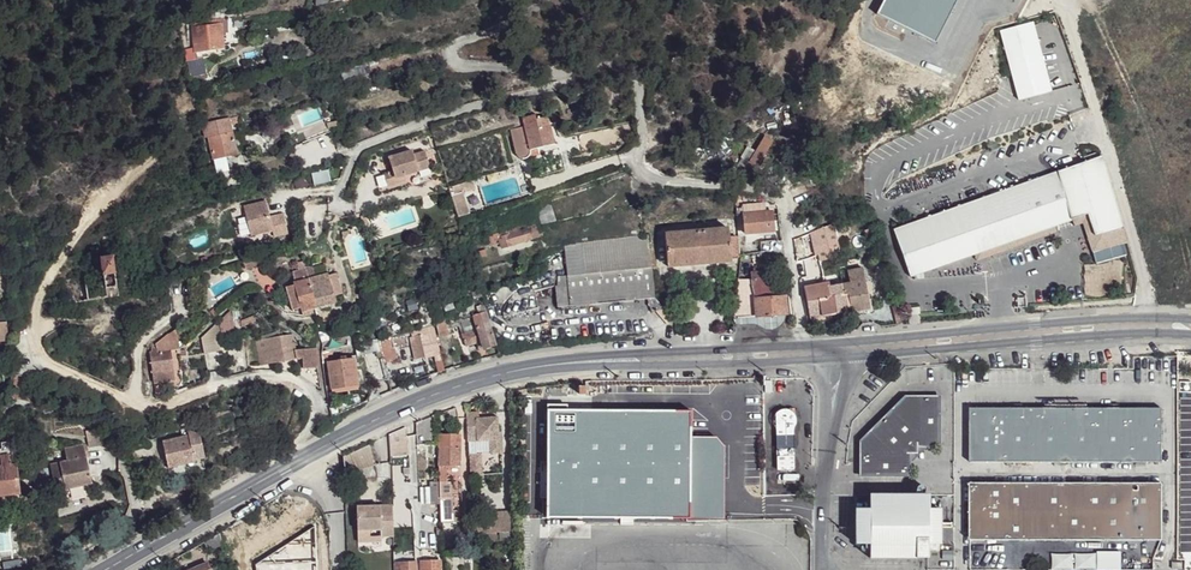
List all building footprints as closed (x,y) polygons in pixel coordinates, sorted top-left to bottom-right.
[(1067,86),(1049,18),(1002,31),(1007,47),(1005,48),(1018,99),(1061,88),(1067,86)] [(224,49),(221,24),(194,27),(197,53),(224,49)] [(837,52),(829,47),(818,67),(825,71),(837,52)] [(186,55),(187,61),(224,56),(224,49),(197,53),(186,55)] [(511,129),(516,154),(516,155),(517,156),(517,157),(518,157),(519,158),(520,158),(520,159),(521,159),(522,159),(525,159),(527,158),(528,157),(529,156),(530,155),(530,153),(530,150),(538,149),(554,145),(550,124),(556,123),(554,115),(536,120),(535,115),(523,118),(525,126),(511,129)] [(209,138),(214,159),(237,154),(230,122),(229,118),(203,124),(205,138),(209,138)] [(280,136),(286,150),(297,145),(291,131),(280,136)] [(522,159),(521,159),(520,159),(526,180),(564,169),(558,144),(554,145),(538,149),(539,155),(528,157),(527,158),(525,159),(522,159)] [(529,156),(528,157),(539,155),(538,149),(530,150),(530,153),(530,155),(529,156)] [(393,171),(395,178),(430,167),(425,151),(413,155),(412,150),(389,157),(393,171)] [(214,159),(213,159),(217,175),(241,169),(237,154),(214,159)] [(894,228),(908,269),(901,271),(903,279),(1086,217),(1093,237),(1126,226),(1103,158),(894,228)] [(331,181),(328,170),(312,174),(315,184),(331,181)] [(395,178),(393,171),(384,174),(388,186),(407,181),(405,175),(395,178)] [(473,180),(449,187),(452,195),(462,192),(476,188),(473,180)] [(462,192),(452,195),(458,217),(469,213),(462,192)] [(270,217),(266,201),(244,206),(251,235),(273,230),(275,236),(288,233),(284,214),(270,217)] [(550,202),(536,206),(541,225),(556,221),(550,202)] [(743,214),(745,234),(774,231),(772,211),(743,214)] [(487,238),(489,246),(500,243),(502,248),(540,236),(535,222),(487,238)] [(822,239),(838,237),(835,223),(810,234),(811,235),(813,237),(817,239),(819,239),(822,239)] [(665,233),(668,267),(731,261),(731,259),(738,259),(736,236),(729,237),(728,228),(665,233)] [(564,244),(567,276),(652,268),(648,235),(564,244)] [(112,249),(99,250),(100,267),(113,266),(112,249)] [(818,253),(821,264),(832,260),(829,249),(818,253)] [(476,253),(478,259),(487,257),(486,251),(476,253)] [(248,254),(239,256),(247,270),(260,264),(260,253),(248,254)] [(476,253),(470,255),(472,263),(478,261),(478,259),(476,253)] [(798,261),(802,276),(822,269),(821,264),(818,253),(798,261)] [(286,285),(293,310),(300,308),(301,311),(312,309),(315,308),(309,278),(308,279),(305,268),(305,265),(303,259),(296,261),(298,271),(292,272),(295,281),(293,281),(294,283),(286,285)] [(313,266),(305,268),(308,279),(309,278),(316,276),(313,266)] [(571,305),(571,306),(655,299),(652,268),(567,276),(571,305)] [(841,285),(843,295),(846,295),(848,312),(869,308),(863,268),(847,271),(849,283),(842,285),(841,285)] [(776,269),(750,272),(751,280),(777,277),(777,273),(776,269)] [(787,272),(777,273),(777,277),(778,297),(784,296),(789,296),(787,272)] [(309,278),(315,308),(337,303),(335,296),(329,275),(328,273),(316,276),(309,278)] [(336,273),(329,275),(335,296),(342,294),(336,273)] [(558,276),(556,286),(557,307),(571,305),(567,276),(558,276)] [(777,277),(751,280),(754,298),(778,297),(777,277)] [(754,298),(751,280),(738,279),(734,318),(756,317),(754,298)] [(829,283),(803,287),(807,301),(810,318),(848,312),(846,295),(843,295),(841,285),(829,287),(829,283)] [(754,298),(756,317),(786,314),(784,296),(778,297),(754,298)] [(414,300),(407,301),(408,311),(415,309),(414,300)] [(453,302),(443,306),(446,312),(456,308),(453,302)] [(485,304),(472,308),(474,316),(487,312),(485,304)] [(237,312),(233,308),(229,313),(233,317),(237,312)] [(508,327),(540,321),(537,309),(506,315),(508,327)] [(494,337),(487,312),(474,316),(476,324),(469,325),(471,332),(462,334),(466,346),(477,343),(478,349),(483,347),(484,348),(497,344),(494,337)] [(384,319),(375,321),(375,322),(376,326),(376,329),(385,326),(384,321),(385,321),(384,319)] [(376,326),(375,322),(364,327),(365,331),(376,326)] [(446,322),(436,324),(439,336),(448,334),(446,322)] [(201,337),(205,354),(219,351),(216,332),(219,331),(218,323),(201,337)] [(410,337),(415,359),(435,355),(441,354),(435,326),(412,331),(411,332),(412,337),(410,337)] [(152,348),(152,351),(149,351),(154,383),(175,380),(171,351),(180,349),(180,348),(176,330),(172,332),(168,334),(156,345),(156,347),(152,348)] [(256,341),(261,365),(298,358),(304,357),(306,379),(319,389),(317,364),(316,347),(296,350),(293,334),(283,336),(282,332),(262,336),(262,340),(256,341)] [(383,357),(384,362),(397,359),(394,347),(408,344),(405,334),(379,340),(381,350),(383,357)] [(329,339),(321,340),(322,344),(322,347),(322,350),(322,352),(331,349),(329,339)] [(378,339),(355,345),(358,356),(367,354),(373,352),(373,351),(380,349),(378,339)] [(367,354),(374,382),(388,379),(384,362),(383,357),(377,358),(376,351),(367,354)] [(435,355),(439,372),(444,371),(441,354),(435,355)] [(328,362),(331,389),(358,385),(355,359),(328,362)] [(358,385),(331,389),(332,394),(358,390),(358,385)] [(939,398),(905,398),(861,442),(861,476),(909,476),(909,465),(909,455),(918,454),(918,446),(928,446),(939,446),(939,398)] [(456,407),(439,413),(437,414),(439,425),(452,421),(452,418),(457,416),(456,407)] [(970,408),(970,462),(1162,463),(1162,409),(970,408)] [(794,409),(776,410),(779,485),(797,484),(794,409)] [(416,423),(417,443),(423,443),(423,440),(428,440),(438,440),(438,435),(436,424),(433,415),(416,423)] [(476,419),(477,441),(488,440),(489,452),(499,451),(498,440),(497,417),(476,419)] [(86,431),(89,447),(117,443),(113,427),(86,431)] [(401,430),(391,434),(394,442),(404,437),(401,430)] [(197,433),(189,435),(195,462),(203,460),(197,433)] [(163,441),(169,468),(195,462),(189,435),(163,441)] [(439,447),(439,465),(444,466),(454,466),(460,465),(460,435),(438,435),(438,440),(438,447),(439,447)] [(19,494),(21,494),(17,463),(27,462),(24,440),(1,443),(2,449),(0,449),(0,497),(19,494)] [(69,494),(68,489),(92,483),(84,444),(64,449),(67,461),(50,465),(57,497),(69,494)] [(918,454),(909,455),(909,465),(928,446),(918,446),(918,454)] [(470,456),(471,465),(481,463),(480,455),(470,456)] [(483,474),(481,463),(471,465),(473,476),(483,474)] [(440,503),(441,522),(460,522),(459,510),(453,511),(452,507),(452,483),(451,482),(446,482),(445,468),(444,469),(444,466),(439,465),(440,487),(440,503)] [(462,483),(452,483),(452,507),(463,506),(462,483)] [(970,483),(970,541),(1162,541),(1162,484),(970,483)] [(422,504),(431,504),(430,487),(421,488),(422,504)] [(430,487),(431,504),(440,503),(440,487),(430,487)] [(0,497),(0,504),(20,502),(19,494),(0,497)] [(924,494),(867,494),(866,557),(924,557),(924,542),(936,543),(936,508),(924,508),(924,494)] [(357,507),(358,537),(370,537),(370,536),(369,530),(380,529),(381,536),(381,537),(393,536),(392,506),(357,507)] [(499,526),(499,532),(500,531),(515,531),(514,514),(498,515),(499,526)] [(515,531),(500,531),(500,541),(515,540),(515,531)] [(496,532),(474,534),(475,542),(497,541),(497,532),(496,532)] [(218,535),(205,542),(210,550),(221,543),(218,535)] [(199,547),(185,555),(189,561),(203,554),(199,547)] [(1120,548),(1096,550),(1097,569),(1101,569),(1122,569),(1120,548)] [(207,563),(210,569),(226,569),(224,556),(207,563)] [(421,569),(441,569),(440,562),(421,562),(421,569)]
